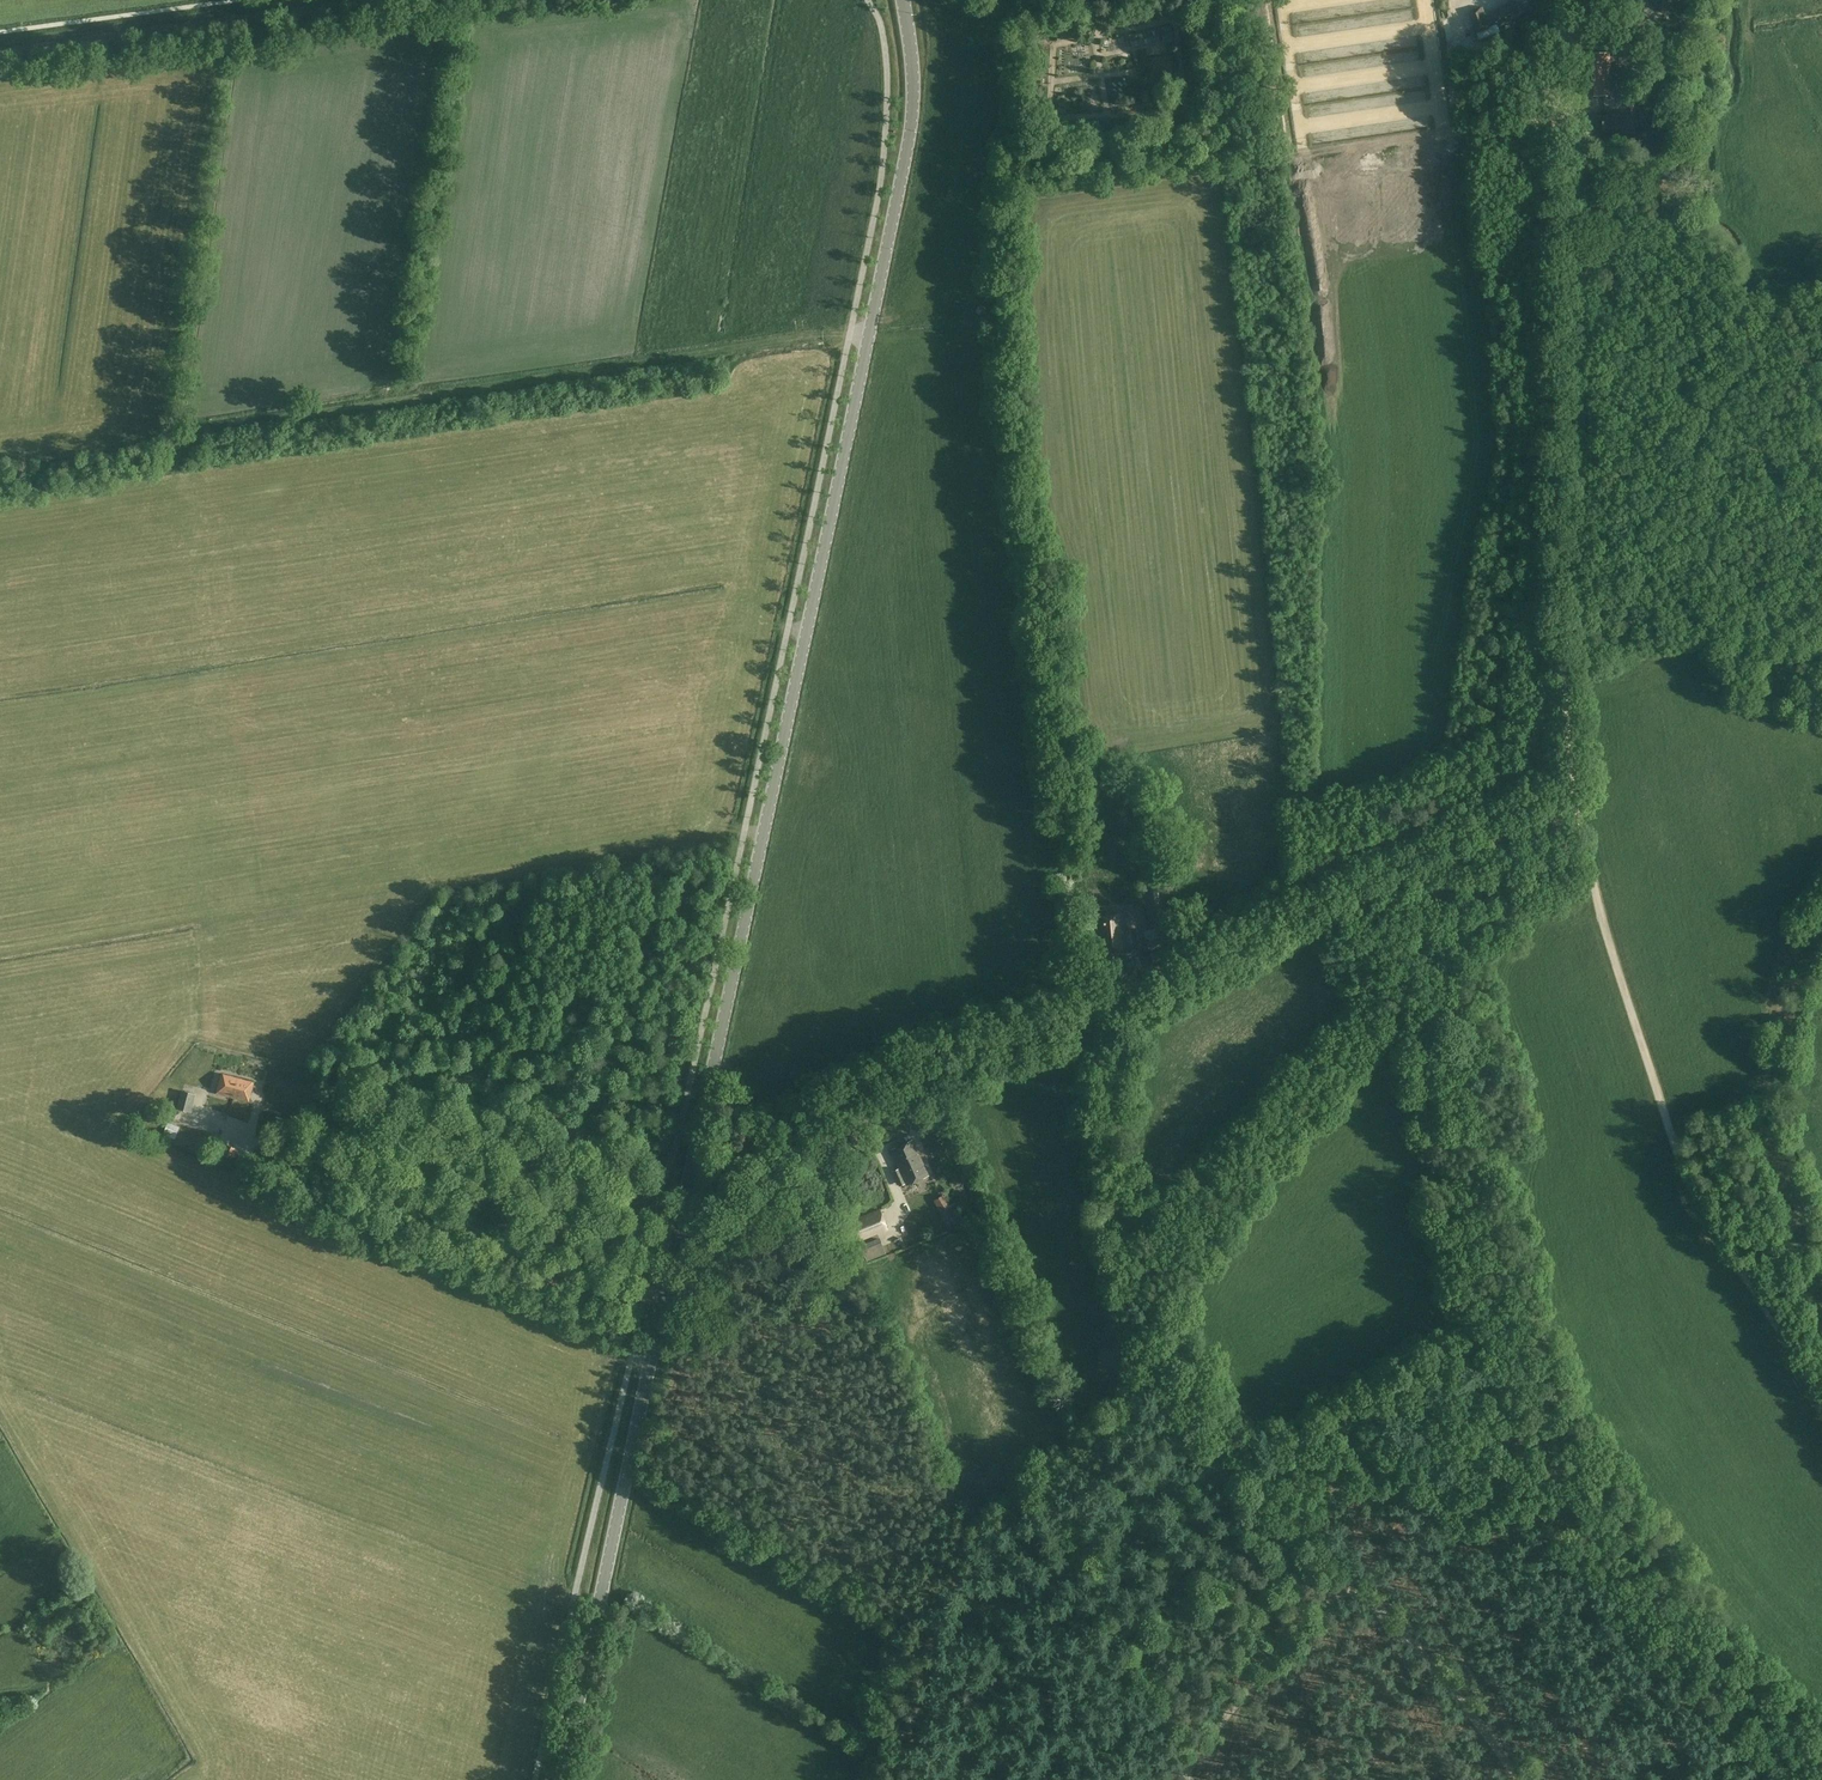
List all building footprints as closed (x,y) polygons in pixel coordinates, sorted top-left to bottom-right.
[(1490,13),(1499,28),(1532,10),(1526,0),(1513,0),(1490,13)] [(1665,13),(1679,0),(1654,0),(1665,13)] [(1483,6),(1469,12),(1476,33),(1491,28),(1483,6)] [(1450,9),(1444,11),(1447,19),(1453,17),(1450,9)] [(1584,53),(1582,93),(1609,94),(1609,92),(1618,92),(1619,56),(1610,56),(1610,54),(1584,53)] [(1393,109),(1411,107),(1408,89),(1390,92),(1393,109)] [(1604,113),(1603,132),(1635,133),(1636,114),(1604,113)] [(985,316),(988,311),(986,306),(980,305),(977,310),(979,315),(985,316)] [(1157,886),(1141,889),(1150,922),(1166,917),(1157,886)] [(1124,914),(1095,916),(1099,952),(1127,948),(1124,914)] [(1167,925),(1143,931),(1148,952),(1172,945),(1167,925)] [(232,1097),(238,1078),(221,1073),(216,1093),(232,1097)] [(254,1082),(238,1078),(232,1097),(249,1102),(254,1082)] [(181,1090),(176,1108),(191,1111),(195,1093),(181,1090)] [(165,1130),(162,1136),(175,1141),(175,1140),(180,1128),(167,1123),(165,1130)] [(898,1167),(890,1171),(897,1188),(929,1173),(912,1138),(890,1149),(898,1167)] [(937,1144),(929,1147),(934,1160),(942,1157),(940,1151),(945,1149),(943,1144),(938,1146),(937,1144)] [(227,1145),(224,1155),(231,1157),(234,1147),(227,1145)] [(879,1207),(850,1220),(859,1241),(888,1229),(879,1207)] [(878,1238),(861,1244),(867,1260),(884,1253),(878,1238)]
